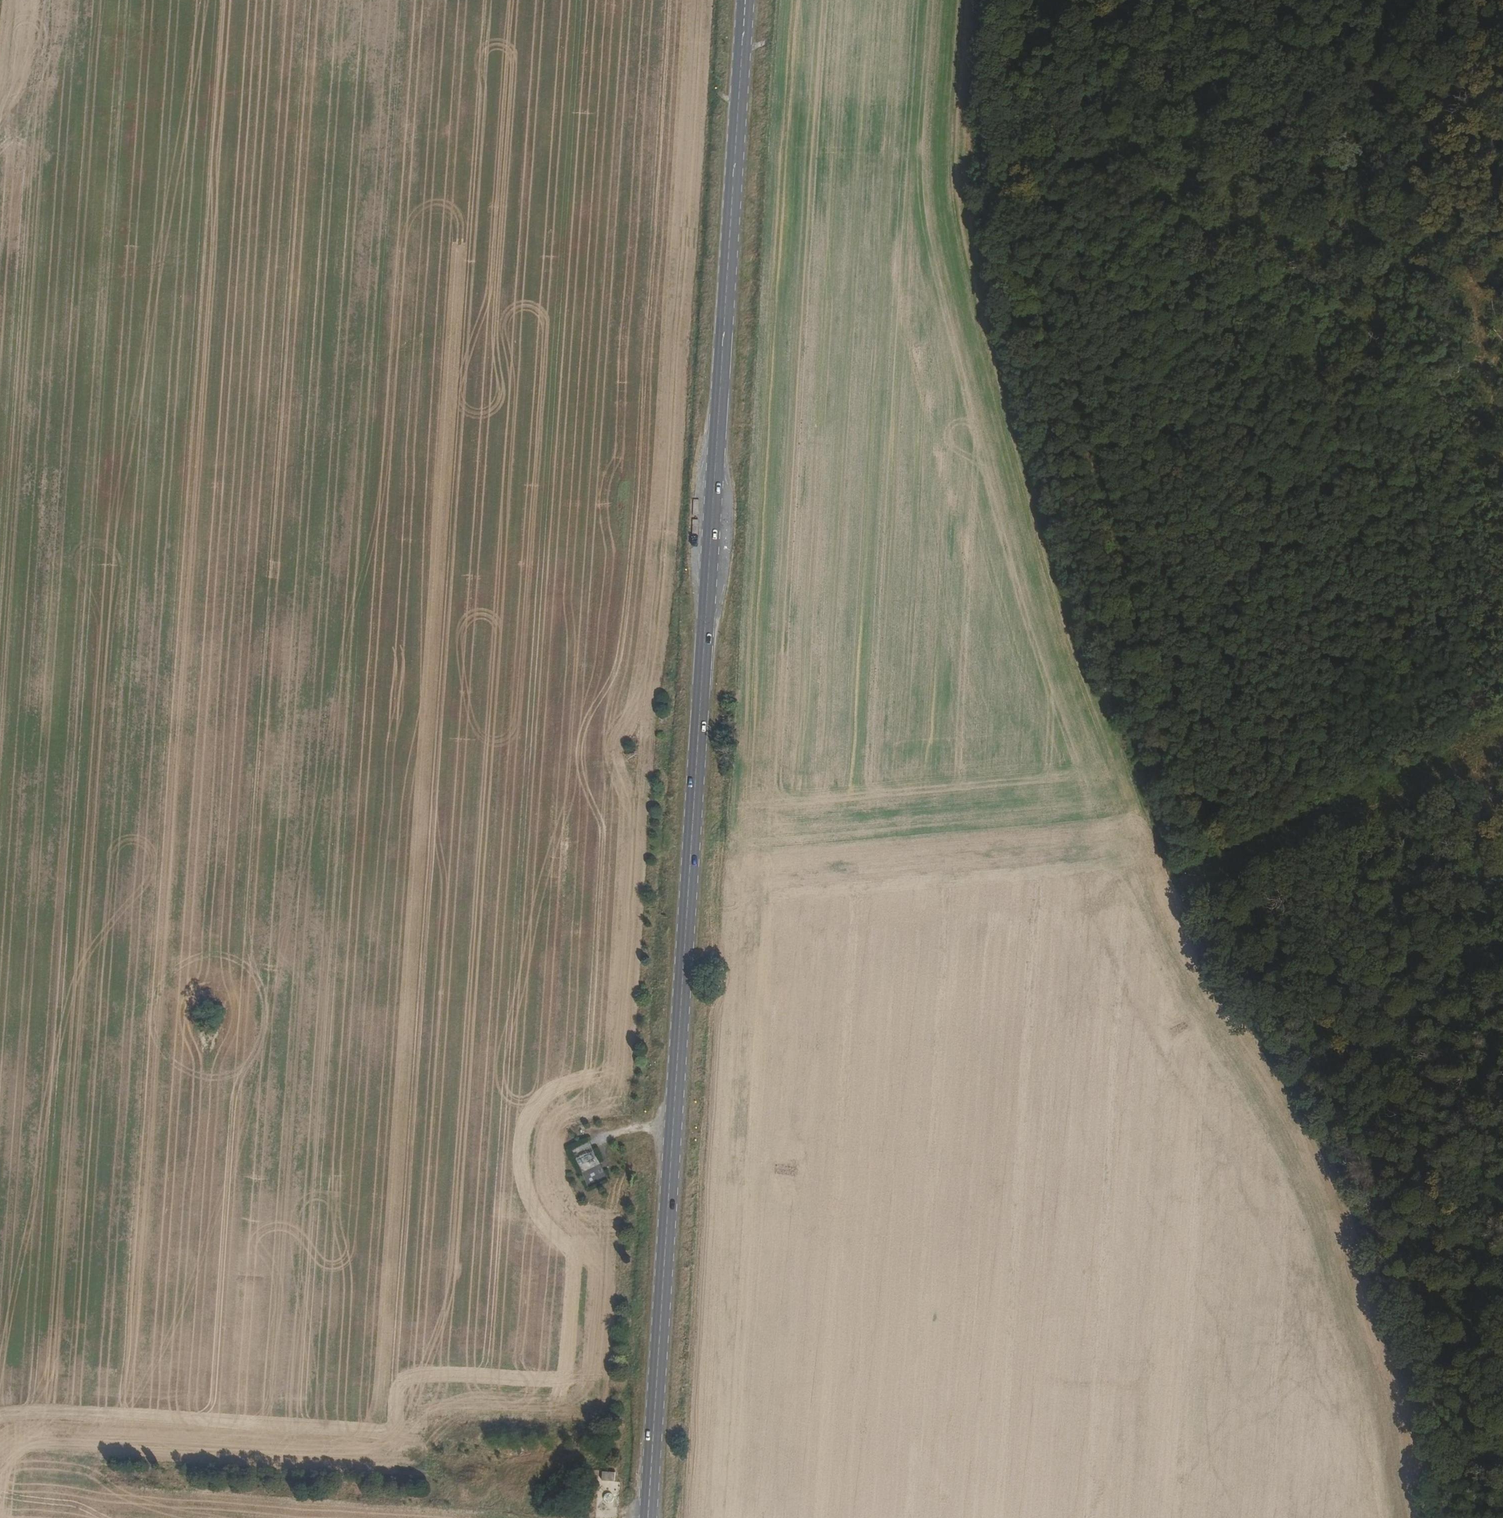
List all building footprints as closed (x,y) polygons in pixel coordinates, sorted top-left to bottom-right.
[(586,1154),(575,1159),(589,1188),(608,1179),(590,1142),(582,1145),(586,1154)] [(609,1483),(615,1483),(616,1472),(599,1471),(598,1491),(608,1492),(609,1483)] [(611,1504),(615,1496),(606,1492),(603,1500),(611,1504)]
